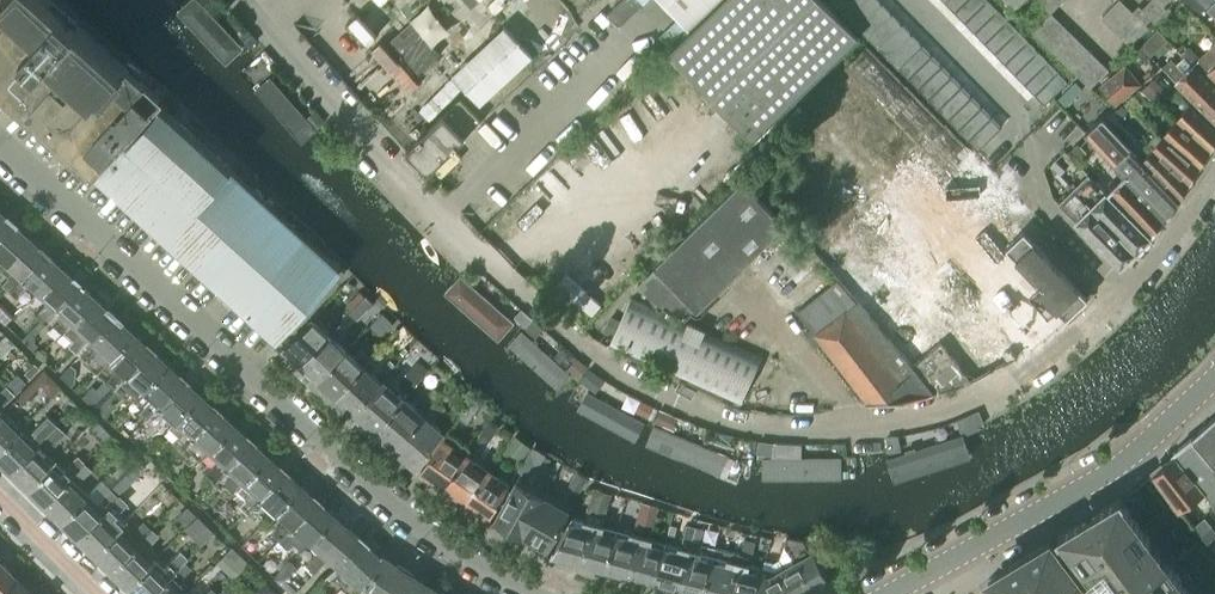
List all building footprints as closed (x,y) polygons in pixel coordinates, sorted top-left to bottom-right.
[(92,172),(159,97),(119,61),(68,15),(51,0),(0,0),(0,88),(7,95),(92,172)] [(223,66),(242,49),(198,0),(183,0),(172,10),(223,66)] [(689,26),(716,0),(664,0),(689,26)] [(825,0),(723,0),(670,51),(755,136),(859,34),(825,0)] [(838,5),(848,16),(864,0),(843,0),(838,5)] [(848,16),(858,26),(882,3),(879,0),(864,0),(848,16)] [(945,1),(955,12),(966,0),(946,0),(945,1)] [(955,12),(965,22),(987,0),(966,0),(955,12)] [(965,22),(975,32),(999,9),(990,0),(987,0),(965,22)] [(1052,13),(1061,3),(1058,0),(1038,0),(1052,13)] [(1102,17),(1112,27),(1129,8),(1121,0),(1118,0),(1102,17)] [(1149,3),(1161,15),(1168,9),(1165,6),(1158,0),(1151,0),(1149,3)] [(1206,6),(1199,0),(1187,0),(1186,1),(1198,15),(1206,6)] [(1214,13),(1214,0),(1199,0),(1206,6),(1214,13)] [(882,3),(858,26),(868,36),(892,13),(882,3)] [(1161,15),(1149,3),(1143,8),(1143,9),(1152,18),(1155,21),(1161,15)] [(1139,5),(1133,11),(1146,24),(1152,18),(1143,9),(1143,8),(1139,5)] [(1129,8),(1112,27),(1121,36),(1139,17),(1133,11),(1129,8)] [(999,9),(975,32),(985,42),(1009,19),(999,9)] [(892,13),(868,36),(878,46),(902,23),(892,13)] [(1052,13),(1033,32),(1043,41),(1061,22),(1052,13)] [(1139,17),(1121,36),(1131,45),(1149,27),(1146,24),(1139,17)] [(1009,19),(985,42),(995,53),(1019,29),(1009,19)] [(1043,41),(1053,51),(1071,32),(1061,22),(1043,41)] [(902,23),(878,46),(888,57),(912,34),(902,23)] [(1019,29),(995,53),(1005,63),(1029,40),(1019,29)] [(1053,51),(1063,60),(1081,41),(1071,32),(1053,51)] [(912,34),(888,57),(898,67),(922,44),(912,34)] [(1029,40),(1005,63),(1015,73),(1039,50),(1029,40)] [(1063,60),(1072,69),(1090,50),(1081,41),(1063,60)] [(1198,58),(1214,75),(1214,43),(1198,58)] [(922,44),(898,67),(908,78),(932,54),(922,44)] [(1039,50),(1015,73),(1025,84),(1049,60),(1039,50)] [(1072,69),(1082,78),(1100,60),(1090,50),(1072,69)] [(1214,120),(1214,84),(1194,64),(1191,66),(1177,52),(1161,67),(1175,82),(1214,120)] [(932,54),(908,78),(918,88),(942,64),(932,54)] [(1049,60),(1025,84),(1035,94),(1059,70),(1049,60)] [(1100,60),(1082,78),(1091,87),(1109,68),(1100,60)] [(942,64),(918,88),(928,98),(952,75),(942,64)] [(1100,86),(1115,105),(1141,83),(1126,65),(1100,86)] [(1059,70),(1035,94),(1045,104),(1069,81),(1059,70)] [(251,90),(297,141),(314,127),(267,75),(251,90)] [(952,75),(928,98),(938,108),(962,85),(952,75)] [(962,85),(938,108),(948,118),(972,95),(962,85)] [(972,95),(948,118),(958,129),(982,105),(972,95)] [(92,172),(202,271),(266,200),(164,108),(167,105),(159,97),(92,172)] [(406,150),(428,173),(481,121),(459,98),(406,150)] [(1176,120),(1211,152),(1214,146),(1214,129),(1190,104),(1176,120)] [(982,105),(958,129),(968,139),(992,116),(982,105)] [(992,116),(968,139),(978,149),(1002,126),(992,116)] [(1085,130),(1109,155),(1126,174),(1166,217),(1180,199),(1138,155),(1101,116),(1085,130)] [(1176,120),(1162,136),(1201,168),(1211,152),(1176,120)] [(1157,131),(1148,143),(1190,183),(1201,168),(1162,136),(1157,131)] [(1148,143),(1138,155),(1180,199),(1190,183),(1148,143)] [(1108,192),(1097,181),(1096,181),(1089,173),(1059,202),(1121,265),(1151,235),(1108,192)] [(1126,174),(1108,192),(1151,235),(1166,217),(1126,174)] [(743,179),(638,280),(668,311),(686,318),(785,222),(743,179)] [(266,200),(202,271),(277,339),(341,268),(266,200)] [(9,218),(0,209),(0,228),(9,218)] [(2,259),(26,233),(9,218),(0,228),(0,258),(2,259)] [(1039,288),(1067,318),(1089,297),(1022,227),(1012,236),(1004,243),(1023,264),(1043,284),(1039,288)] [(0,281),(7,287),(43,248),(26,233),(2,259),(11,268),(0,281)] [(26,281),(35,290),(59,264),(43,248),(7,287),(14,293),(26,281)] [(34,311),(41,317),(76,279),(59,264),(35,290),(45,299),(34,311)] [(918,328),(898,348),(937,393),(976,381),(1019,357),(1042,343),(1069,320),(1067,318),(1039,288),(1043,284),(1023,264),(936,346),(918,328)] [(443,292),(499,340),(515,323),(460,273),(443,292)] [(934,392),(857,301),(837,278),(797,311),(815,334),(867,402),(868,403),(934,392)] [(59,311),(69,320),(93,294),(76,279),(41,317),(48,324),(59,311)] [(86,336),(88,338),(112,312),(93,294),(69,320),(62,328),(71,336),(67,341),(75,348),(86,336)] [(609,346),(740,404),(762,357),(631,298),(609,346)] [(98,347),(108,356),(132,330),(112,312),(88,338),(90,340),(79,352),(87,359),(98,347)] [(284,346),(302,362),(329,333),(312,316),(284,346)] [(558,393),(573,373),(519,326),(502,346),(558,393)] [(104,378),(112,386),(149,345),(132,330),(108,356),(106,357),(115,366),(104,378)] [(302,362),(319,378),(347,348),(329,333),(302,362)] [(133,395),(166,360),(149,345),(112,386),(120,393),(124,387),(133,395)] [(319,378),(336,394),(370,357),(361,349),(355,356),(347,348),(319,378)] [(336,394),(354,411),(369,393),(370,394),(383,379),(381,381),(372,372),(378,365),(370,357),(336,394)] [(137,409),(145,416),(182,375),(166,360),(133,395),(142,403),(137,409)] [(25,381),(17,373),(0,389),(0,406),(25,381)] [(153,423),(158,418),(167,426),(199,391),(182,375),(145,416),(153,423)] [(367,422),(376,430),(404,397),(383,379),(370,394),(369,393),(354,411),(356,413),(357,416),(364,422),(367,422)] [(434,387),(422,401),(430,408),(437,399),(441,394),(434,387)] [(575,407),(636,442),(644,423),(586,390),(575,407)] [(216,406),(199,391),(167,426),(175,434),(171,439),(178,446),(216,406)] [(388,440),(396,447),(424,414),(404,397),(376,430),(378,431),(378,435),(385,441),(388,440)] [(424,414),(396,447),(403,454),(403,457),(410,463),(414,462),(417,466),(433,447),(431,446),(444,431),(433,421),(445,406),(437,399),(430,408),(424,414)] [(178,446),(186,453),(195,461),(207,449),(232,421),(216,406),(178,446)] [(19,428),(0,409),(0,410),(0,446),(19,428)] [(9,471),(36,444),(50,429),(55,424),(46,415),(30,431),(34,435),(30,439),(19,428),(0,446),(0,465),(4,469),(7,472),(9,471)] [(1206,424),(1214,435),(1214,416),(1206,424)] [(204,470),(212,477),(249,436),(232,421),(207,449),(215,457),(204,470)] [(52,460),(42,450),(47,445),(51,449),(65,434),(55,424),(50,429),(36,444),(9,471),(7,472),(11,476),(24,489),(52,460)] [(1191,437),(1214,465),(1214,435),(1206,424),(1191,437)] [(720,478),(730,457),(651,426),(643,446),(720,478)] [(885,460),(894,485),(973,460),(963,435),(885,460)] [(235,485),(240,479),(266,451),(249,436),(212,477),(220,484),(226,476),(235,485)] [(1175,453),(1214,500),(1214,465),(1191,437),(1173,452),(1175,453)] [(422,470),(445,485),(466,454),(444,438),(422,470)] [(237,500),(245,507),(256,495),(282,467),(266,451),(240,479),(249,488),(237,500)] [(1174,454),(1151,473),(1179,509),(1205,490),(1214,502),(1214,501),(1214,500),(1175,453),(1173,452),(1173,453),(1174,454)] [(445,485),(467,501),(488,468),(466,454),(445,485)] [(77,455),(62,470),(52,460),(24,489),(37,501),(41,505),(42,503),(69,477),(74,472),(84,462),(77,455)] [(762,459),(762,482),(841,481),(841,458),(762,459)] [(91,469),(84,462),(74,472),(82,479),(91,469)] [(299,482),(282,467),(256,495),(245,507),(253,514),(258,509),(267,517),(273,510),(299,482)] [(488,468),(467,501),(490,517),(509,483),(488,468)] [(569,483),(580,489),(587,477),(576,471),(569,483)] [(100,478),(86,493),(57,521),(70,534),(74,538),(75,536),(102,509),(134,478),(132,476),(122,487),(116,482),(110,488),(100,478)] [(44,508),(57,521),(86,493),(69,477),(42,503),(41,505),(44,508)] [(521,534),(545,492),(519,477),(495,520),(521,534)] [(119,526),(109,516),(123,501),(124,502),(140,484),(134,478),(102,509),(75,536),(74,538),(77,541),(90,554),(119,526)] [(270,530),(278,537),(315,497),(299,482),(273,510),(282,518),(270,530)] [(574,557),(581,559),(593,522),(598,500),(603,491),(594,488),(584,519),(572,516),(553,551),(560,553),(561,556),(571,559),(574,557)] [(603,565),(606,566),(617,528),(602,524),(612,493),(603,491),(598,500),(593,522),(581,559),(589,561),(591,564),(601,567),(603,565)] [(523,533),(548,547),(571,506),(545,492),(521,534),(522,534),(523,533)] [(298,532),(306,540),(332,512),(315,497),(278,537),(277,539),(285,545),(285,546),(298,532)] [(988,579),(1000,593),(1191,593),(1183,583),(1121,500),(1122,500),(1121,498),(1120,498),(1115,501),(1059,535),(1060,537),(1072,552),(1063,558),(1050,541),(1048,542),(1047,542),(990,577),(990,578),(988,579)] [(308,574),(312,569),(324,556),(329,561),(355,533),(350,528),(332,512),(306,540),(316,549),(302,564),(299,567),(308,574)] [(150,528),(142,520),(133,530),(140,538),(150,528)] [(672,584),(679,586),(695,527),(687,524),(681,546),(665,541),(655,579),(657,580),(659,583),(669,585),(672,584)] [(107,570),(109,569),(136,542),(119,526),(90,554),(104,567),(107,570)] [(1201,535),(1208,542),(1214,536),(1214,529),(1212,526),(1201,535)] [(701,592),(704,592),(714,554),(716,547),(701,543),(705,529),(695,527),(679,586),(687,588),(688,591),(698,593),(701,592)] [(111,574),(124,587),(152,558),(143,550),(157,535),(150,528),(140,538),(136,542),(109,569),(107,570),(111,574)] [(623,570),(630,572),(641,535),(617,528),(606,566),(608,566),(610,569),(620,572),(623,570)] [(357,589),(380,554),(379,553),(378,554),(355,533),(329,561),(358,587),(357,589)] [(652,578),(655,579),(665,541),(641,535),(630,572),(638,574),(640,577),(649,580),(652,578)] [(783,567),(786,575),(782,592),(783,593),(802,593),(830,579),(826,573),(832,569),(824,553),(817,557),(814,550),(803,556),(801,552),(802,540),(787,537),(785,544),(794,561),(785,566),(783,567)] [(780,558),(785,566),(794,561),(785,544),(780,558)] [(738,561),(740,554),(716,547),(714,554),(704,592),(706,593),(729,593),(738,561)] [(124,587),(131,593),(150,593),(169,575),(175,569),(187,557),(180,550),(162,568),(152,558),(124,587)] [(365,593),(385,593),(402,568),(380,554),(357,589),(365,593)] [(193,564),(187,557),(175,569),(182,575),(193,564)] [(291,579),(290,573),(296,567),(288,560),(274,576),(273,577),(290,593),(297,585),(291,579)] [(763,568),(738,561),(729,593),(755,593),(763,568)] [(12,575),(0,563),(0,588),(12,575)] [(755,593),(783,593),(782,592),(786,575),(783,567),(776,571),(763,568),(755,593)] [(424,582),(402,568),(385,593),(416,593),(424,582)] [(29,591),(12,575),(0,588),(0,593),(26,593),(29,591)] [(186,591),(169,575),(150,593),(183,593),(186,591)] [(424,582),(416,593),(444,593),(424,582)]
